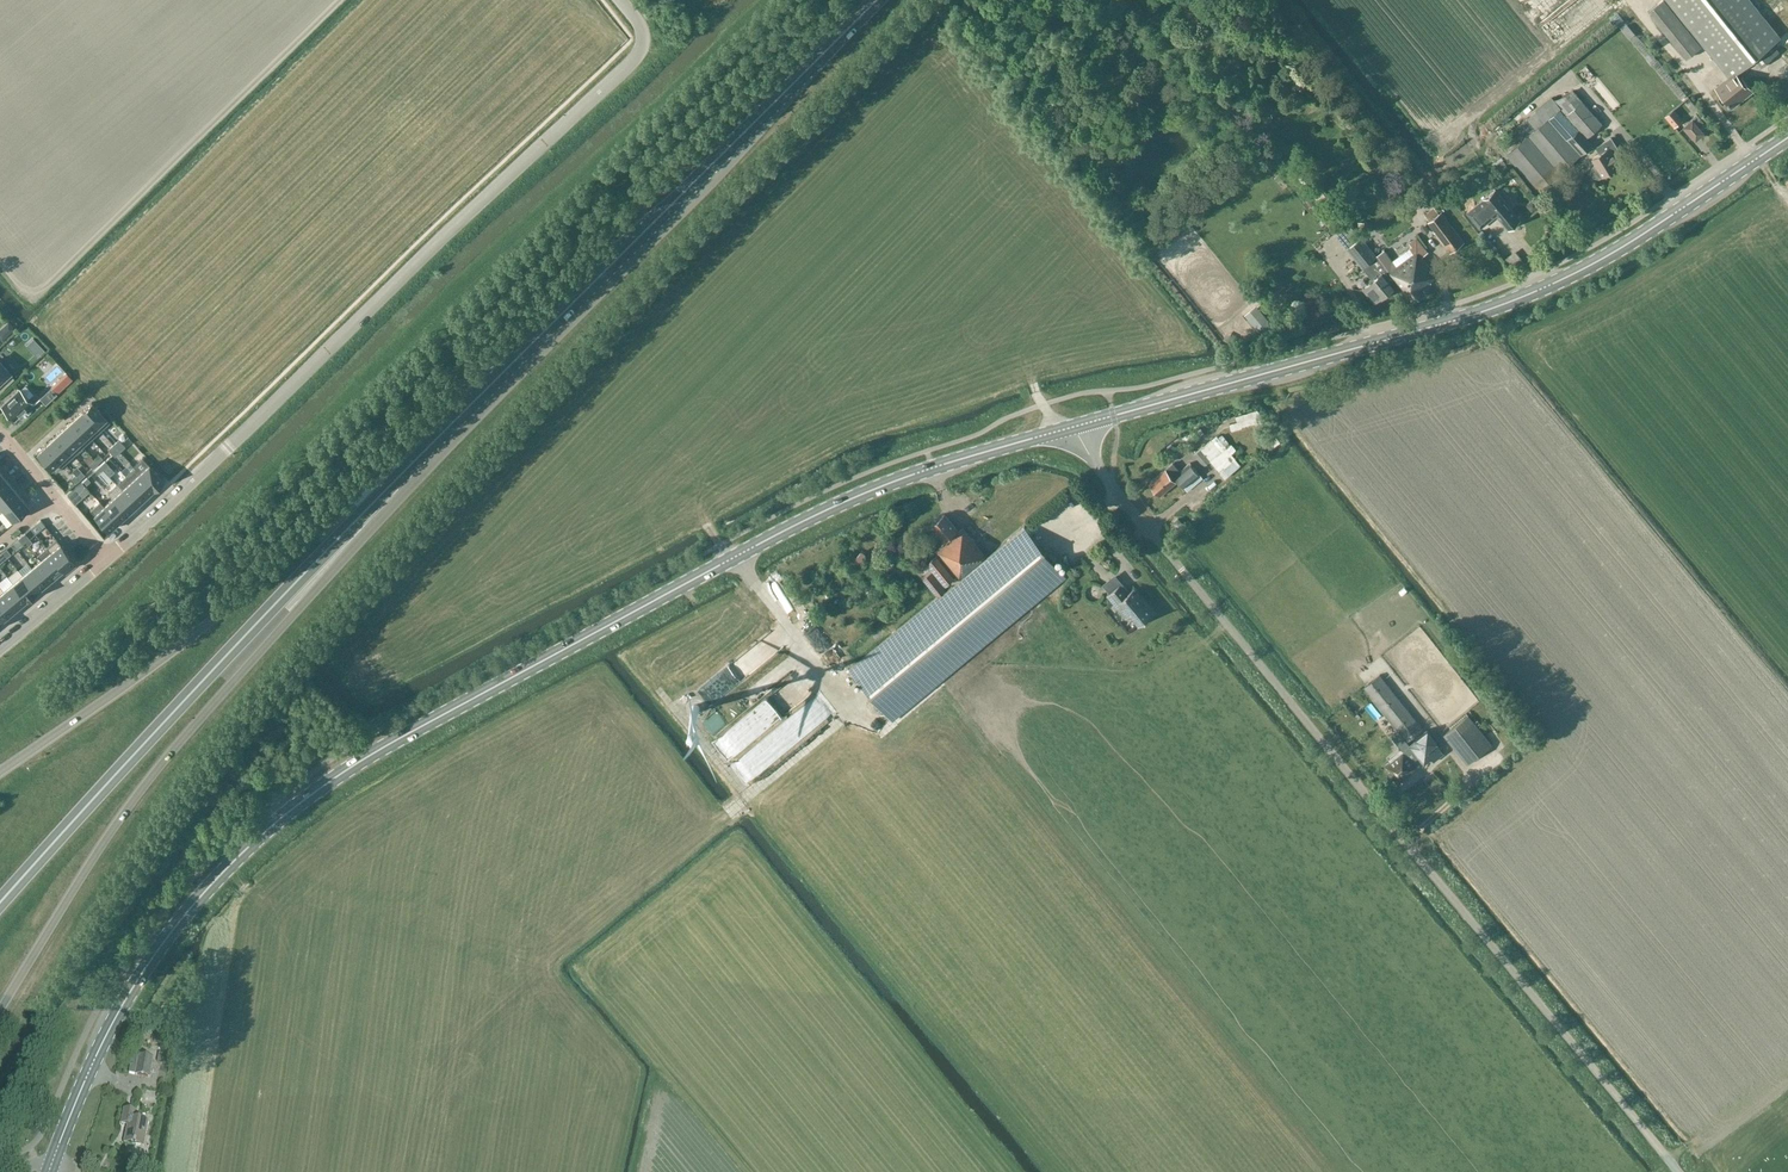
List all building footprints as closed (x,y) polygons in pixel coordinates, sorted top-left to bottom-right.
[(1664,0),(1660,0),(1647,10),(1685,57),(1700,45),(1664,0)] [(1670,3),(1729,75),(1714,86),(1720,94),(1732,108),(1754,91),(1741,76),(1740,77),(1736,73),(1753,59),(1760,67),(1779,52),(1772,44),(1780,37),(1750,0),(1668,0),(1670,3)] [(1572,5),(1558,17),(1564,23),(1578,11),(1572,5)] [(1627,24),(1624,26),(1621,29),(1624,33),(1628,38),(1634,32),(1630,28),(1627,24)] [(1566,115),(1561,108),(1552,98),(1499,143),(1508,153),(1507,154),(1539,190),(1581,154),(1592,144),(1587,138),(1603,124),(1583,100),(1566,115)] [(1681,119),(1675,112),(1672,109),(1665,115),(1674,125),(1681,119)] [(1696,139),(1705,132),(1694,119),(1685,126),(1696,139)] [(1593,158),(1597,164),(1592,166),(1591,171),(1594,176),(1599,177),(1603,174),(1604,175),(1620,165),(1614,155),(1620,151),(1611,136),(1595,146),(1600,154),(1593,158)] [(1520,220),(1516,214),(1497,190),(1479,204),(1467,213),(1480,228),(1497,215),(1504,224),(1508,229),(1520,220)] [(1533,201),(1526,206),(1532,213),(1538,207),(1533,201)] [(1464,242),(1452,226),(1446,217),(1431,227),(1450,252),(1464,242)] [(1350,248),(1347,250),(1359,264),(1363,261),(1376,277),(1362,289),(1375,304),(1380,301),(1381,303),(1396,289),(1391,284),(1395,280),(1376,255),(1375,254),(1361,238),(1350,248)] [(1384,249),(1376,255),(1395,280),(1412,299),(1426,294),(1423,290),(1431,283),(1430,282),(1437,276),(1420,257),(1429,251),(1420,240),(1392,260),(1384,249)] [(1261,334),(1272,324),(1259,309),(1247,318),(1261,334)] [(14,329),(8,323),(3,328),(9,334),(14,329)] [(45,350),(42,346),(34,353),(38,357),(45,350)] [(15,377),(10,372),(10,371),(0,360),(0,391),(15,377)] [(51,388),(40,398),(46,403),(56,394),(51,388)] [(1,406),(15,420),(33,403),(19,389),(1,406)] [(92,402),(82,411),(101,431),(110,422),(92,402)] [(82,411),(73,419),(92,439),(101,431),(82,411)] [(92,439),(73,419),(64,427),(83,447),(92,439)] [(1186,432),(1190,439),(1202,432),(1197,425),(1186,432)] [(56,435),(74,455),(78,452),(79,450),(83,447),(64,427),(56,435)] [(47,444),(65,464),(74,455),(56,435),(47,444)] [(1234,451),(1230,446),(1221,435),(1219,437),(1218,436),(1194,454),(1204,466),(1211,460),(1225,477),(1240,464),(1235,458),(1232,453),(1234,451)] [(113,444),(116,447),(122,443),(118,439),(113,444)] [(122,443),(116,447),(120,451),(125,446),(122,443)] [(47,444),(37,452),(56,472),(65,464),(47,444)] [(111,452),(116,447),(113,444),(108,448),(110,451),(111,452)] [(120,451),(116,447),(111,452),(114,456),(120,451)] [(99,454),(94,459),(97,463),(103,458),(99,454)] [(97,463),(94,459),(89,464),(92,468),(97,463)] [(100,465),(103,469),(108,464),(105,461),(100,465)] [(1184,475),(1180,471),(1173,463),(1165,470),(1149,483),(1159,496),(1177,481),(1184,475)] [(1199,474),(1190,463),(1180,471),(1184,475),(1177,481),(1183,487),(1184,486),(1188,491),(1203,478),(1199,474)] [(149,464),(140,472),(154,488),(159,483),(163,480),(149,464)] [(98,474),(103,469),(100,465),(94,470),(98,474)] [(103,469),(98,474),(104,481),(110,476),(103,469)] [(82,470),(76,475),(80,479),(85,474),(82,470)] [(154,488),(140,472),(131,480),(146,496),(154,488)] [(80,479),(76,475),(75,474),(71,477),(76,483),(80,479)] [(4,476),(0,479),(0,496),(12,486),(4,476)] [(87,477),(82,482),(85,485),(91,480),(87,477)] [(131,480),(123,488),(137,504),(146,496),(131,480)] [(85,485),(82,482),(67,495),(73,502),(88,488),(85,485)] [(12,486),(0,496),(0,505),(4,510),(20,496),(12,486)] [(137,504),(123,488),(114,497),(128,512),(137,504)] [(29,506),(20,496),(4,510),(13,520),(29,506)] [(128,512),(114,497),(105,505),(119,520),(128,512)] [(119,520),(105,505),(101,500),(91,510),(109,530),(119,520)] [(959,579),(986,557),(963,529),(958,532),(945,515),(938,520),(935,519),(934,524),(932,526),(946,542),(936,551),(937,552),(927,561),(917,570),(924,579),(938,597),(946,590),(932,572),(934,571),(945,584),(956,575),(959,579)] [(1179,529),(1183,526),(1178,519),(1173,523),(1179,529)] [(41,520),(37,523),(41,528),(45,526),(41,520)] [(891,719),(1064,575),(1024,527),(938,598),(937,596),(849,668),(891,719)] [(22,536),(26,541),(29,545),(33,542),(25,533),(22,536)] [(22,536),(18,539),(23,544),(26,541),(22,536)] [(50,552),(64,568),(65,570),(76,562),(56,539),(46,547),(50,552)] [(41,559),(55,576),(64,568),(50,552),(46,547),(37,555),(41,559)] [(6,549),(3,552),(7,557),(11,554),(6,549)] [(41,559),(32,567),(45,583),(55,576),(41,559)] [(32,567),(22,575),(36,591),(45,583),(32,567)] [(22,575),(13,583),(27,599),(36,591),(22,575)] [(1105,592),(1118,584),(1113,576),(1100,584),(1105,592)] [(1139,626),(1154,613),(1133,589),(1128,593),(1126,590),(1127,589),(1122,582),(1109,593),(1121,608),(1119,609),(1126,618),(1130,615),(1139,626)] [(13,583),(4,591),(17,607),(27,599),(13,583)] [(0,594),(0,605),(8,615),(17,607),(4,591),(0,594)] [(8,615),(0,605),(0,621),(8,615)] [(1363,707),(1397,748),(1424,727),(1379,673),(1344,702),(1354,714),(1363,707)] [(729,766),(742,783),(834,714),(816,689),(733,751),(739,758),(729,766)] [(691,710),(691,711),(691,712),(691,713),(692,713),(692,714),(693,714),(694,714),(695,714),(696,714),(697,714),(698,713),(699,712),(699,711),(699,710),(699,709),(699,708),(698,708),(698,707),(697,707),(697,706),(696,706),(695,706),(694,706),(693,706),(692,707),(691,708),(691,709),(691,710)] [(1357,718),(1368,731),(1374,726),(1363,713),(1357,718)] [(1468,715),(1444,734),(1467,764),(1492,745),(1468,715)] [(1385,766),(1398,783),(1417,768),(1412,762),(1418,757),(1424,764),(1431,758),(1433,761),(1444,753),(1436,743),(1438,741),(1428,729),(1415,739),(1416,739),(1409,745),(1410,746),(1404,751),(1402,749),(1390,759),(1391,761),(1385,766)] [(1409,808),(1412,815),(1420,812),(1417,804),(1409,808)] [(150,1078),(154,1059),(139,1056),(135,1076),(150,1078)] [(136,1119),(137,1111),(125,1109),(123,1124),(128,1125),(125,1143),(145,1147),(150,1121),(136,1119)]
